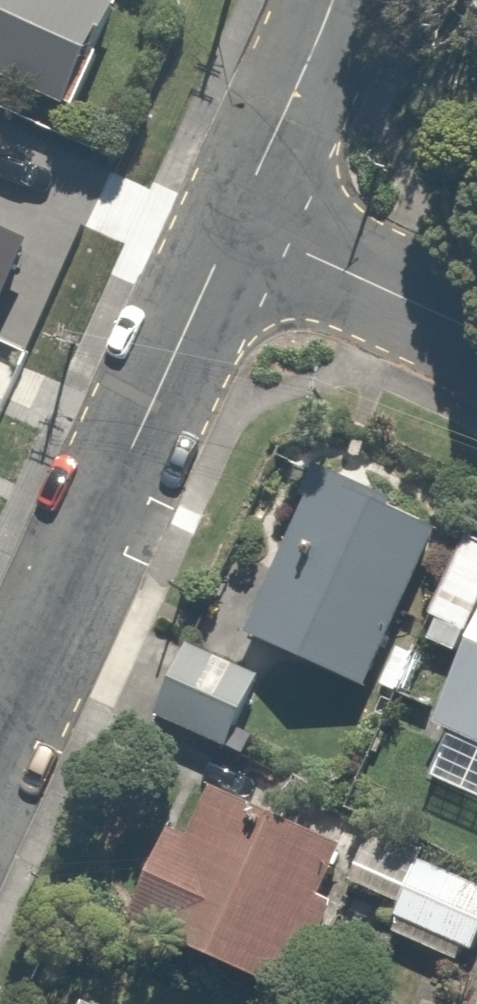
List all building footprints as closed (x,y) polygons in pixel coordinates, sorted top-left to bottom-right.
[(61,110),(112,1),(109,0),(0,0),(0,82),(61,110)] [(19,193),(0,184),(0,235),(19,193)] [(254,598),(216,580),(144,725),(224,764),(274,661),(335,691),(326,710),(363,728),(469,512),(329,444),(254,598)] [(469,541),(423,640),(460,657),(429,725),(476,747),(476,545),(469,541)] [(193,840),(173,832),(134,922),(296,997),(337,906),(321,898),(345,846),(215,791),(193,840)] [(371,840),(352,882),(402,905),(397,917),(402,919),(396,933),(460,961),(466,949),(476,953),(476,951),(476,885),(371,840)]
